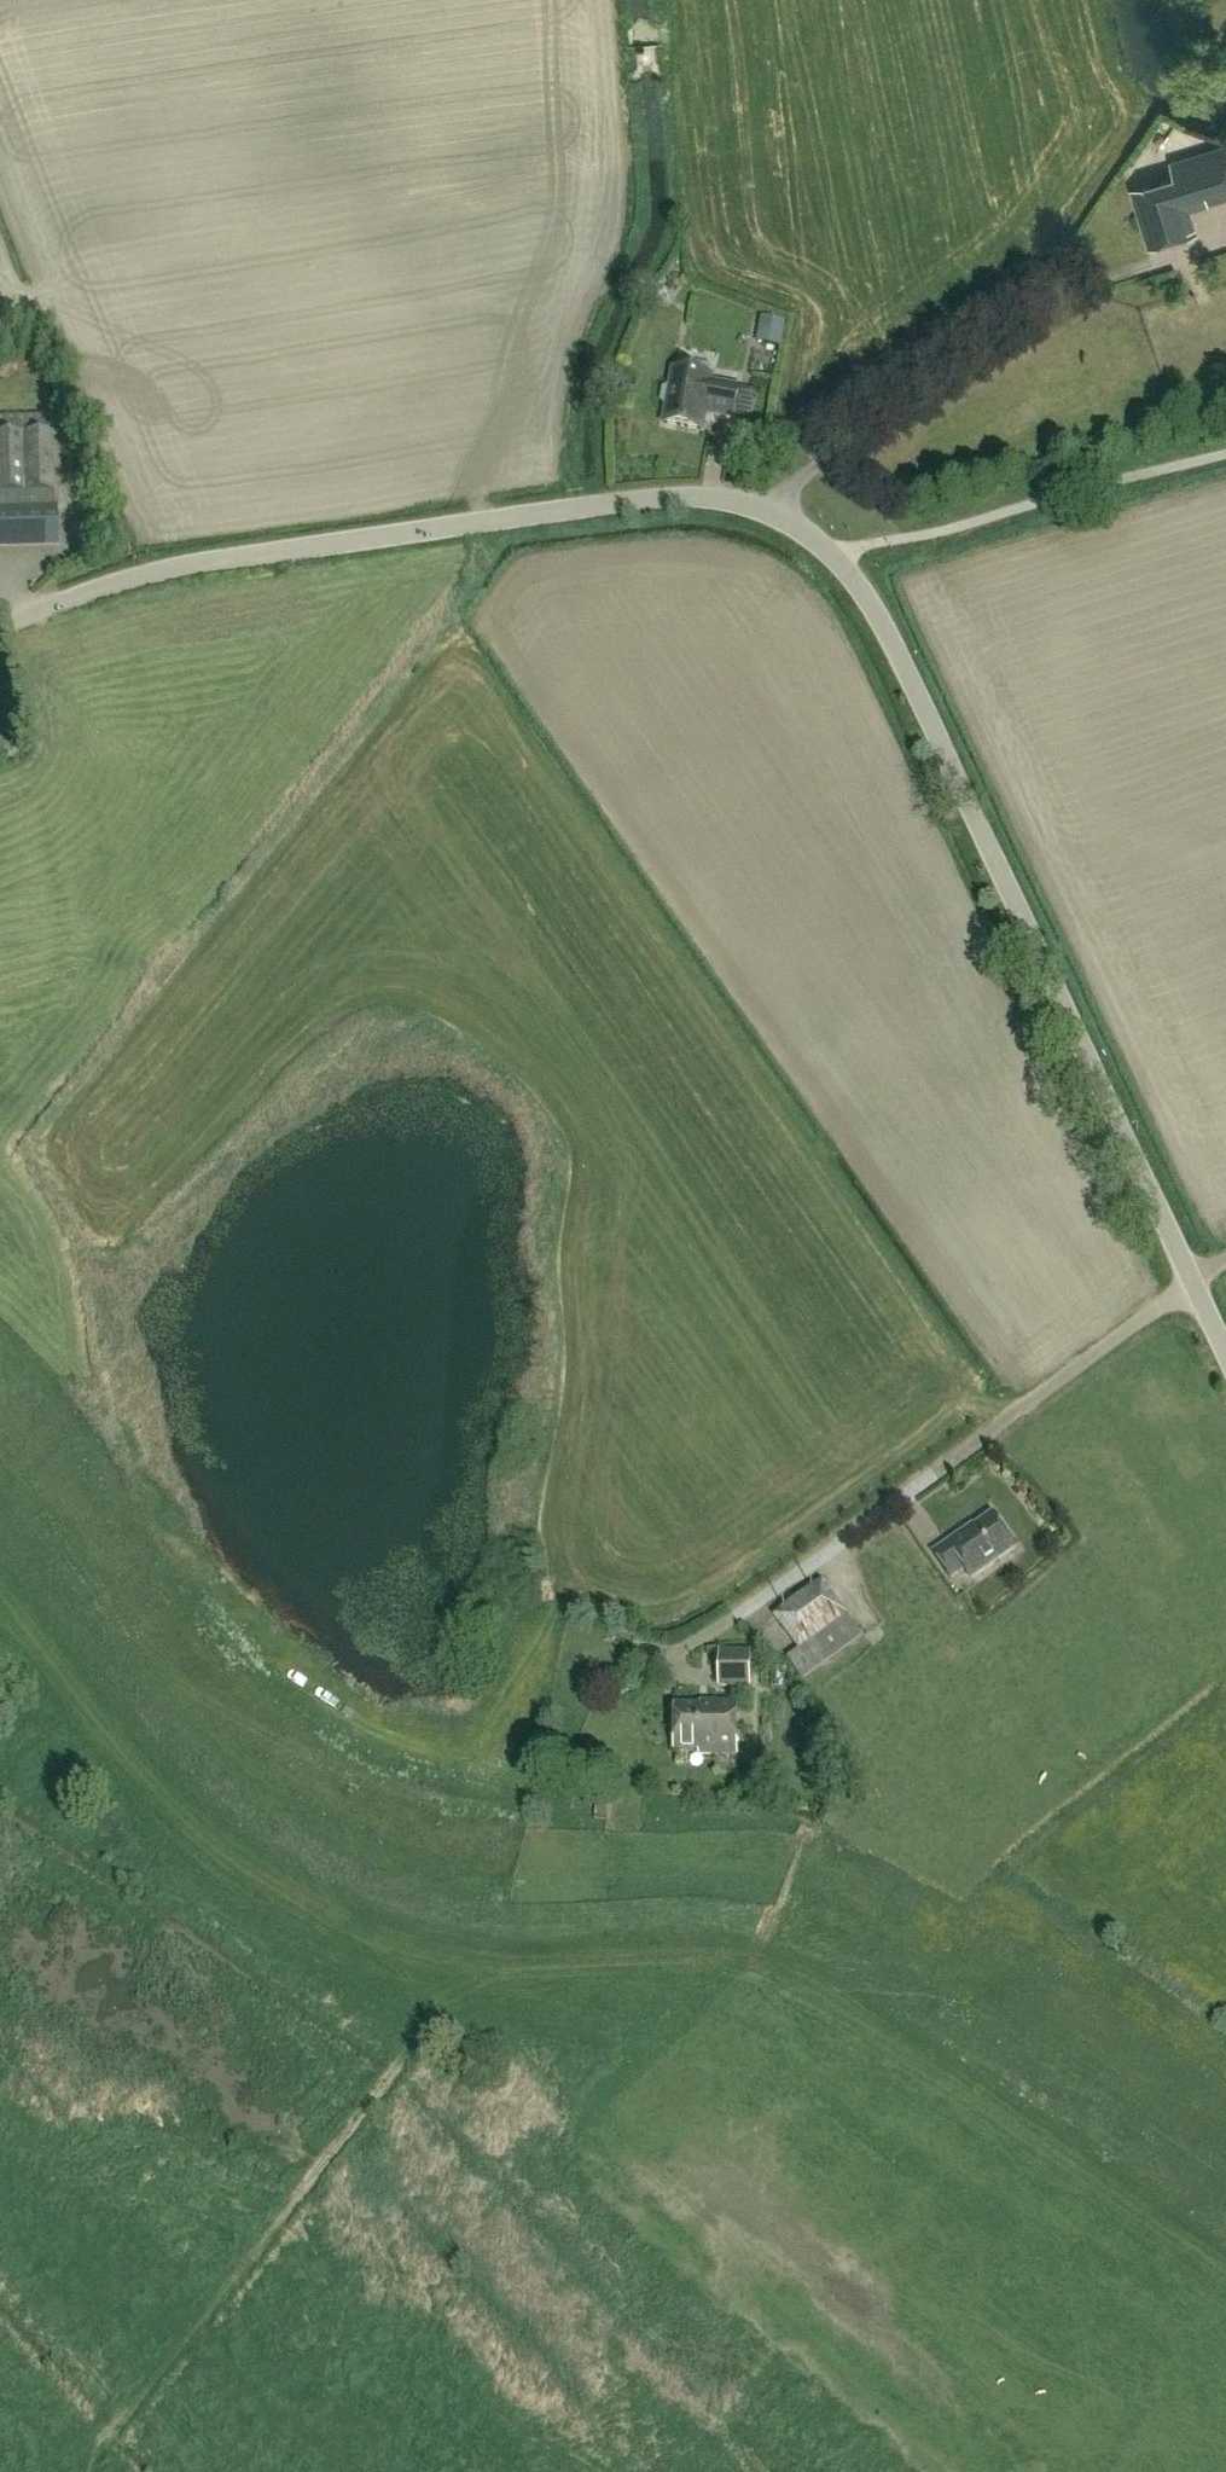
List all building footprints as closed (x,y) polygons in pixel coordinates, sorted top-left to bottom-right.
[(1169,160),(1173,175),(1129,188),(1147,249),(1199,233),(1192,209),(1225,199),(1225,143),(1169,160)] [(781,349),(787,320),(762,316),(756,344),(781,349)] [(734,419),(740,388),(712,383),(713,377),(674,370),(670,388),(664,390),(662,402),(667,406),(664,424),(703,431),(706,411),(716,413),(715,415),(734,419)] [(0,416),(0,433),(51,432),(51,415),(0,416)] [(26,507),(52,507),(52,492),(54,492),(53,432),(51,432),(0,433),(0,508),(26,507)] [(57,506),(52,507),(0,508),(0,548),(58,547),(57,506)] [(13,745),(0,739),(0,756),(5,759),(13,745)] [(971,1578),(1016,1548),(994,1516),(967,1534),(965,1532),(934,1553),(952,1578),(965,1569),(971,1578)] [(798,1650),(787,1658),(803,1680),(863,1636),(848,1615),(849,1615),(823,1580),(773,1616),(798,1650)] [(752,1649),(718,1649),(718,1688),(752,1688),(752,1649)] [(736,1757),(737,1704),(709,1704),(709,1708),(674,1707),(673,1752),(699,1752),(698,1756),(736,1757)]
